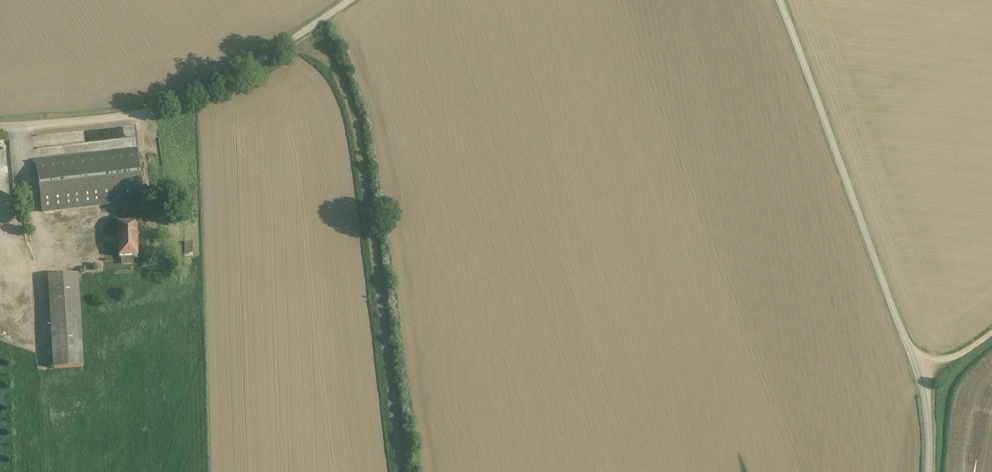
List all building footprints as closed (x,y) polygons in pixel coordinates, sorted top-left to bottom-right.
[(134,125),(34,137),(36,150),(135,137),(134,125)] [(135,137),(36,150),(37,162),(137,150),(135,137)] [(37,162),(43,213),(123,203),(143,200),(137,150),(37,162)] [(143,200),(123,203),(125,224),(137,224),(146,223),(143,200)] [(125,224),(119,225),(120,258),(138,258),(137,224),(125,224)] [(78,275),(48,277),(51,317),(80,315),(78,275)] [(80,315),(51,317),(53,369),(83,368),(80,315)]
